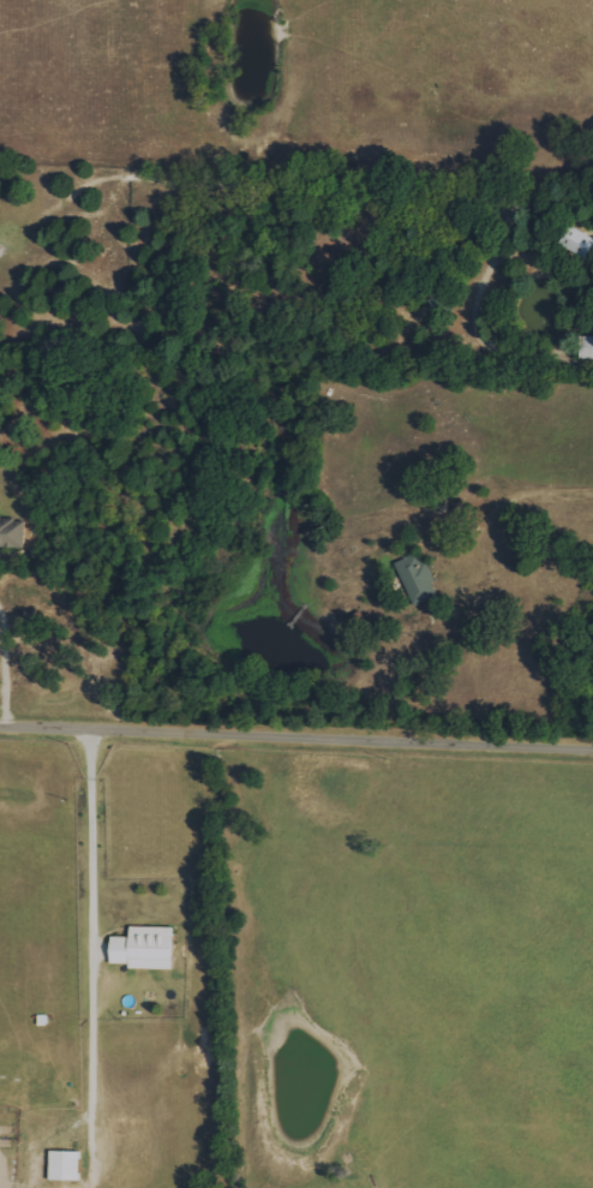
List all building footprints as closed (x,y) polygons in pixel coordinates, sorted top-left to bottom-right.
[(569,224),(558,244),(583,259),(592,242),(592,239),(569,224)] [(592,359),(592,336),(580,336),(580,358),(592,359)] [(24,518),(0,517),(0,547),(23,548),(24,518)] [(393,563),(414,605),(439,593),(418,551),(393,563)] [(172,970),(173,927),(129,926),(128,937),(110,936),(109,964),(127,964),(127,969),(172,970)] [(49,1180),(78,1180),(78,1151),(49,1151),(49,1180)]
